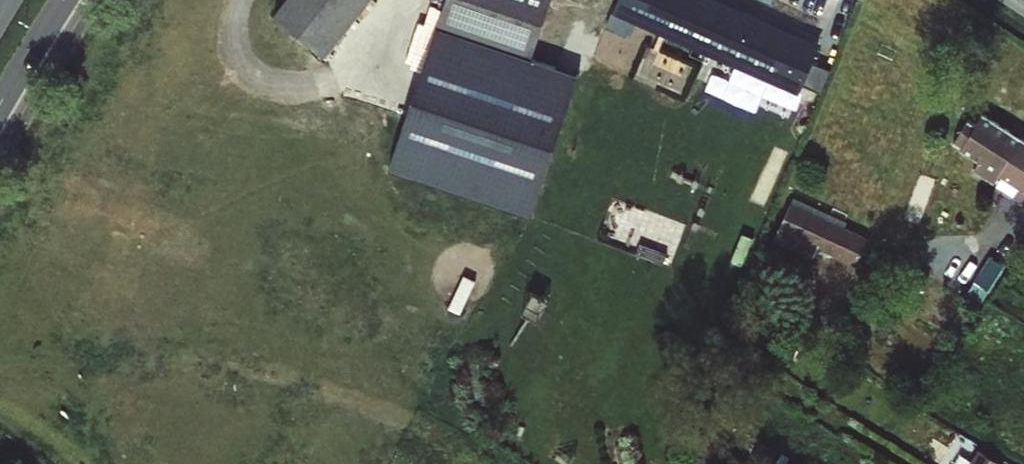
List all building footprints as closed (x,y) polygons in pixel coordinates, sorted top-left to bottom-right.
[(614,26),(633,32),(634,30),(810,86),(828,30),(735,0),(622,0),(614,26)] [(959,144),(982,159),(975,169),(1023,199),(1023,135),(981,109),(959,144)] [(778,237),(853,272),(871,233),(796,198),(778,237)] [(1008,461),(979,446),(970,463),(1006,463),(1008,461)]
